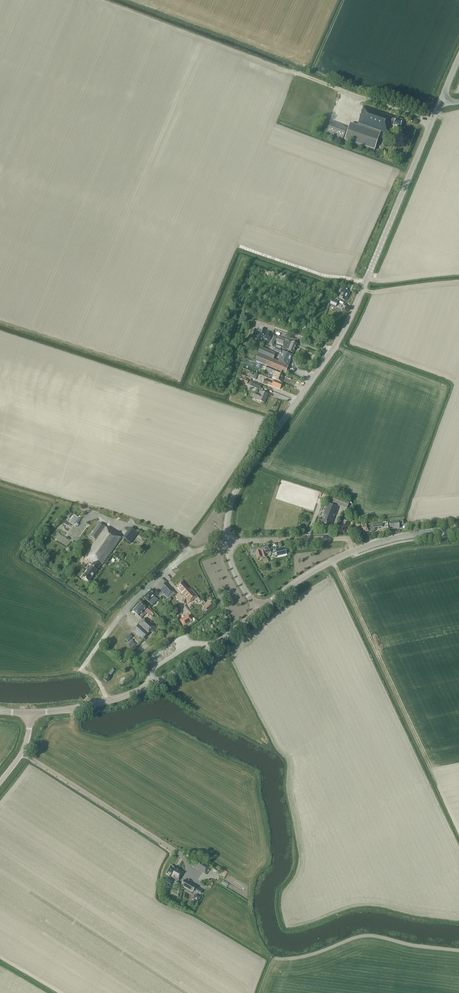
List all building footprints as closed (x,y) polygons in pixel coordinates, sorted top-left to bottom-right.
[(400,128),(402,121),(388,116),(388,115),(364,106),(357,125),(358,125),(357,126),(349,123),(344,140),(374,150),(380,133),(387,136),(391,125),(400,128)] [(343,140),(347,129),(331,122),(326,134),(343,140)] [(342,289),(340,289),(340,288),(338,287),(334,294),(336,295),(337,294),(339,295),(338,297),(345,301),(350,292),(342,288),(342,289)] [(336,307),(338,302),(332,299),(329,305),(336,307)] [(264,333),(258,331),(255,330),(252,337),(256,339),(256,337),(262,339),(264,333)] [(269,342),(272,336),(271,336),(272,334),(265,331),(264,333),(262,339),(261,341),(269,344),(269,342)] [(269,342),(270,342),(268,346),(272,347),(273,347),(277,336),(272,335),(272,336),(269,342)] [(297,344),(288,341),(287,343),(284,342),(282,349),(293,354),(297,344)] [(288,367),(292,355),(287,353),(275,348),(274,351),(281,354),(278,362),(273,360),(275,354),(261,348),(255,362),(285,374),(288,367)] [(281,382),(284,373),(267,367),(265,371),(273,375),(272,378),(281,382)] [(279,389),(282,383),(274,380),(272,383),(264,380),(263,383),(279,389)] [(268,395),(259,391),(258,394),(256,393),(254,399),(264,404),(268,395)] [(346,509),(349,501),(331,494),(323,515),(324,515),(321,524),(330,528),(339,506),(346,509)] [(344,533),(349,521),(344,519),(341,526),(338,525),(336,530),(344,533)] [(390,529),(399,528),(399,525),(403,525),(403,520),(398,521),(389,522),(390,529)] [(382,527),(382,521),(371,522),(370,521),(363,522),(363,524),(361,524),(356,525),(357,532),(359,531),(359,532),(361,533),(368,531),(368,529),(382,527)] [(102,565),(121,538),(100,524),(90,537),(96,541),(84,558),(93,564),(82,578),(89,582),(101,564),(102,565)] [(131,527),(124,537),(131,543),(139,533),(131,527)] [(261,552),(263,558),(266,557),(265,553),(270,552),(270,550),(269,545),(258,547),(259,553),(261,552)] [(251,554),(253,554),(254,555),(256,555),(257,559),(262,558),(261,552),(259,553),(258,547),(250,549),(251,554)] [(286,554),(285,548),(277,549),(276,547),(273,548),(273,551),(275,551),(277,557),(286,554)] [(189,590),(181,582),(176,586),(183,593),(181,594),(189,603),(197,596),(191,588),(189,590)] [(170,595),(174,592),(166,583),(162,586),(170,595)] [(154,592),(151,590),(144,597),(152,605),(158,600),(154,597),(159,593),(156,590),(154,592)] [(145,611),(144,610),(147,608),(141,602),(133,612),(139,617),(141,619),(144,615),(144,616),(147,613),(149,615),(151,612),(147,608),(145,611)] [(193,621),(189,615),(185,617),(179,620),(183,627),(193,621)] [(143,639),(155,627),(145,618),(133,631),(143,639)] [(132,649),(136,644),(131,640),(127,644),(132,649)] [(206,875),(211,868),(198,859),(193,867),(206,875)] [(176,869),(173,867),(170,866),(166,874),(170,876),(168,878),(166,881),(171,884),(173,880),(170,879),(171,877),(178,881),(183,872),(176,868),(176,869)] [(192,893),(196,886),(184,880),(181,886),(192,893)] [(198,903),(201,897),(195,894),(192,900),(198,903)]
